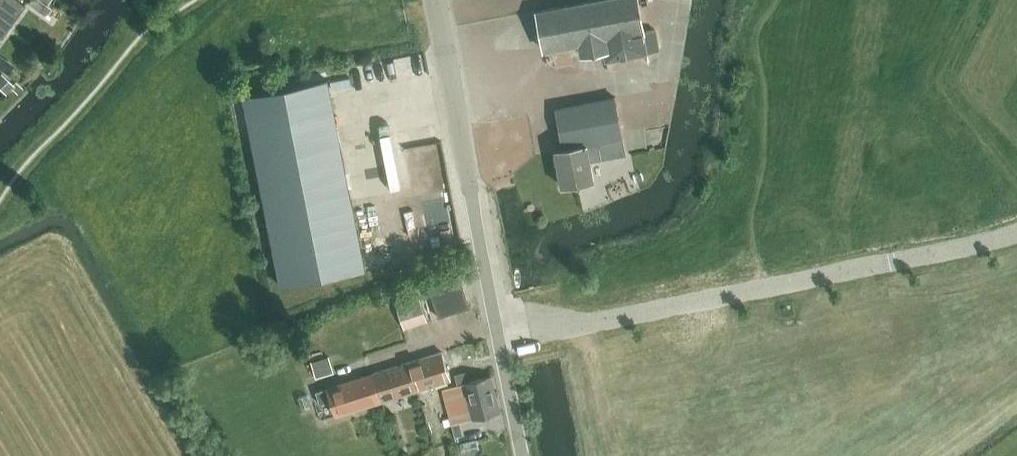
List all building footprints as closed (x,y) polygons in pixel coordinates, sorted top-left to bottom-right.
[(10,24),(24,4),(18,0),(0,0),(0,37),(10,24)] [(30,5),(47,17),(53,6),(48,3),(42,0),(33,0),(30,5)] [(545,51),(578,44),(580,55),(604,51),(605,56),(606,60),(647,52),(660,49),(656,28),(643,31),(637,0),(594,0),(537,11),(545,51)] [(5,93),(13,85),(1,73),(0,74),(0,88),(5,93)] [(282,286),(364,269),(327,80),(244,96),(282,286)] [(564,148),(555,150),(556,151),(562,186),(594,180),(590,161),(627,155),(627,154),(624,138),(624,137),(616,97),(556,108),(564,148)] [(460,276),(444,281),(454,312),(470,307),(460,276)] [(428,286),(432,298),(438,317),(454,312),(444,281),(428,286)] [(403,329),(428,321),(416,285),(392,292),(403,329)] [(412,343),(424,342),(423,327),(411,328),(412,343)] [(442,351),(407,362),(416,390),(450,379),(442,351)] [(328,356),(311,361),(316,377),(333,372),(328,356)] [(407,362),(373,373),(381,401),(416,390),(407,362)] [(478,364),(457,370),(461,382),(481,375),(478,364)] [(373,373),(330,387),(316,391),(320,404),(334,400),(335,403),(338,414),(381,401),(373,373)] [(457,384),(442,388),(450,419),(451,424),(460,421),(473,418),(500,411),(491,376),(491,375),(469,381),(463,382),(464,383),(457,384)] [(828,393),(820,395),(823,409),(831,408),(828,393)] [(820,395),(812,397),(815,411),(823,409),(820,395)] [(812,397),(804,398),(807,413),(815,411),(812,397)] [(804,398),(797,400),(800,414),(807,413),(804,398)] [(797,400),(789,402),(792,416),(800,414),(797,400)] [(789,402),(780,403),(783,417),(792,416),(789,402)] [(831,408),(823,409),(826,423),(834,422),(831,408)] [(823,409),(815,411),(818,425),(826,423),(823,409)] [(815,411),(807,413),(810,426),(818,425),(815,411)] [(807,413),(800,414),(802,428),(810,426),(807,413)] [(800,414),(792,416),(795,430),(802,428),(800,414)] [(792,416),(783,417),(786,431),(795,430),(792,416)] [(460,421),(451,424),(455,437),(463,435),(460,421)]
